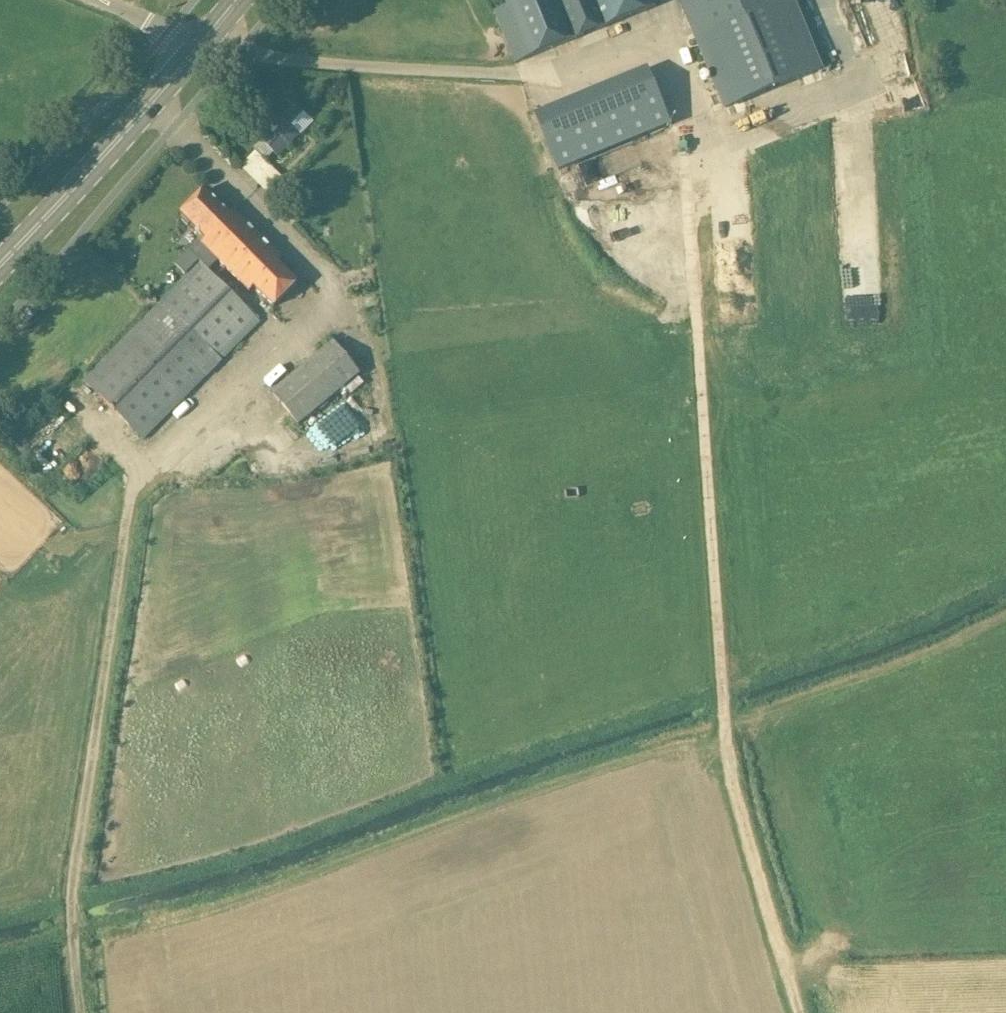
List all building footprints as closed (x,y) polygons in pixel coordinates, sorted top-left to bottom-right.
[(509,10),(495,15),(514,64),(515,67),(529,61),(655,11),(650,0),(505,0),(509,10)] [(823,72),(794,0),(678,0),(724,113),(823,72)] [(647,69),(534,115),(535,118),(558,173),(594,158),(671,126),(647,69)] [(259,144),(261,146),(273,157),(279,163),(301,140),(290,129),(296,123),(304,115),(292,103),(256,141),(259,144)] [(242,167),(269,192),(283,176),(256,152),(242,167)] [(188,227),(190,225),(205,241),(201,244),(210,253),(250,293),(255,289),(273,308),(297,284),(278,265),(282,260),(234,212),(230,216),(206,191),(181,216),(183,219),(181,221),(188,227)] [(143,441),(261,323),(200,262),(150,313),(83,381),(143,441)] [(361,374),(333,342),(272,394),(299,426),(361,374)]
